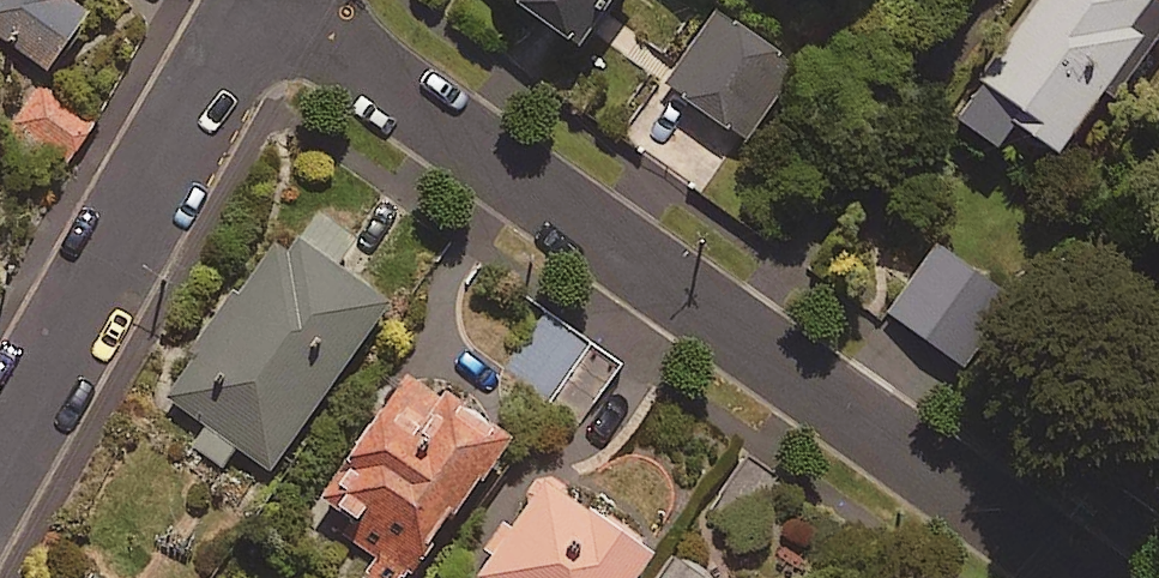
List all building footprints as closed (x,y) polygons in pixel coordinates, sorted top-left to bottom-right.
[(43,72),(85,10),(69,0),(0,0),(0,43),(43,72)] [(570,47),(604,0),(505,0),(570,47)] [(952,119),(993,148),(1009,125),(1052,155),(1103,84),(1114,92),(1158,28),(1158,0),(1036,0),(952,119)] [(791,70),(713,15),(664,84),(742,139),(791,70)] [(94,123),(40,84),(13,123),(67,161),(94,123)] [(349,240),(311,214),(291,243),(275,232),(162,395),(207,426),(192,447),(220,466),(233,446),(268,470),(384,302),(331,266),(349,240)] [(1019,305),(934,244),(884,313),(970,374),(1019,305)] [(542,310),(503,368),(581,422),(621,364),(542,310)] [(400,371),(306,514),(404,577),(409,577),(501,438),(400,371)] [(535,479),(468,577),(469,577),(628,577),(644,553),(535,479)] [(676,554),(658,577),(709,577),(676,554)] [(98,565),(89,577),(116,577),(98,565)]
